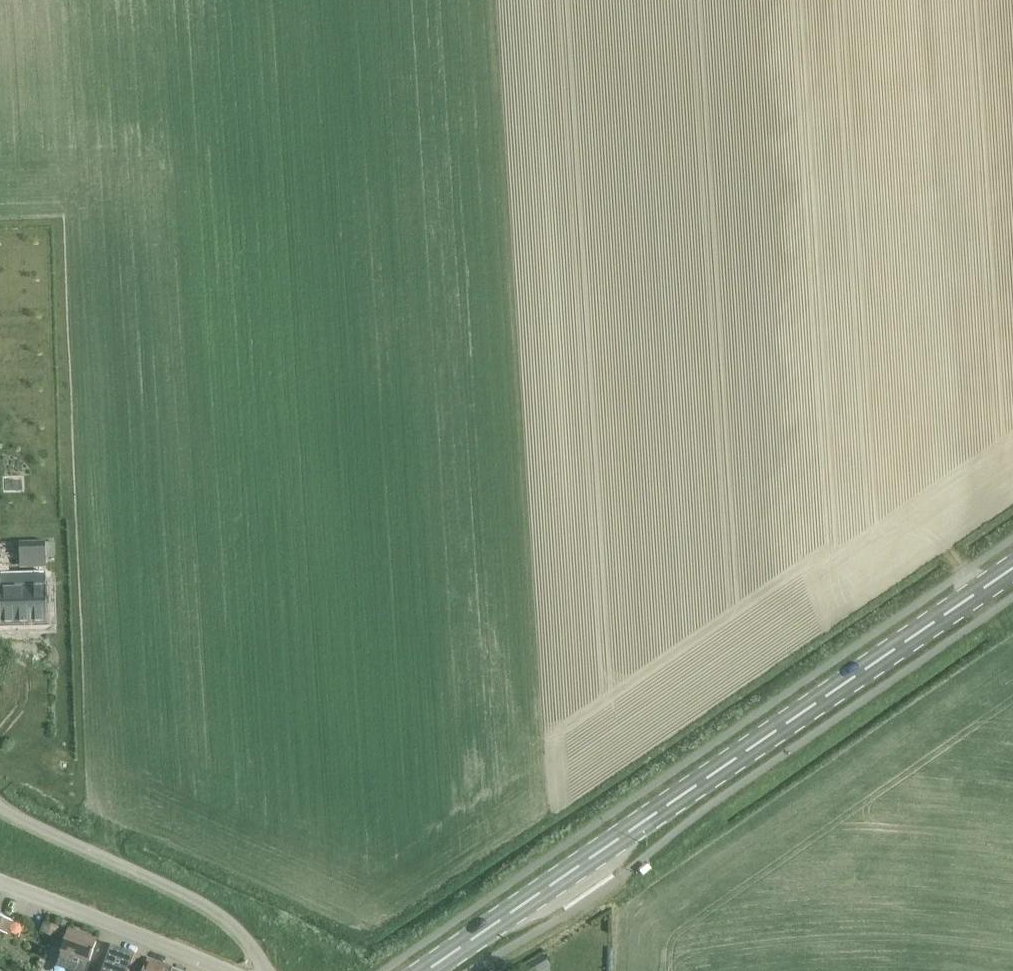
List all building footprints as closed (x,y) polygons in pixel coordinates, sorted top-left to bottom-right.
[(55,544),(19,543),(19,568),(45,568),(45,556),(55,556),(55,544)] [(1,627),(49,626),(47,589),(0,590),(0,606),(1,627)] [(7,935),(12,922),(0,917),(0,932),(7,935)] [(43,934),(57,939),(60,931),(46,925),(43,934)] [(83,970),(88,970),(97,944),(69,933),(59,962),(83,970)] [(145,961),(101,945),(91,970),(142,970),(145,961)] [(169,970),(149,963),(146,970),(169,970)]
